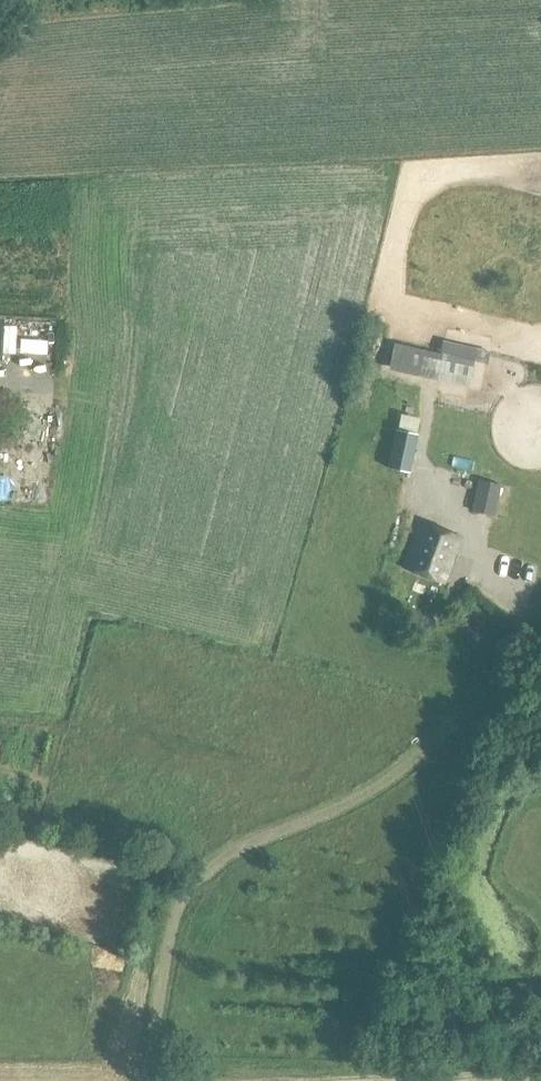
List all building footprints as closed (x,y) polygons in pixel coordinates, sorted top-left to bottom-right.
[(40,351),(67,352),(68,320),(41,320),(40,351)] [(399,343),(393,369),(469,386),(474,361),(399,343)] [(397,440),(387,476),(407,482),(417,446),(397,440)] [(495,515),(498,503),(502,484),(479,478),(472,510),(495,515)] [(405,565),(444,580),(461,535),(422,520),(405,565)]
